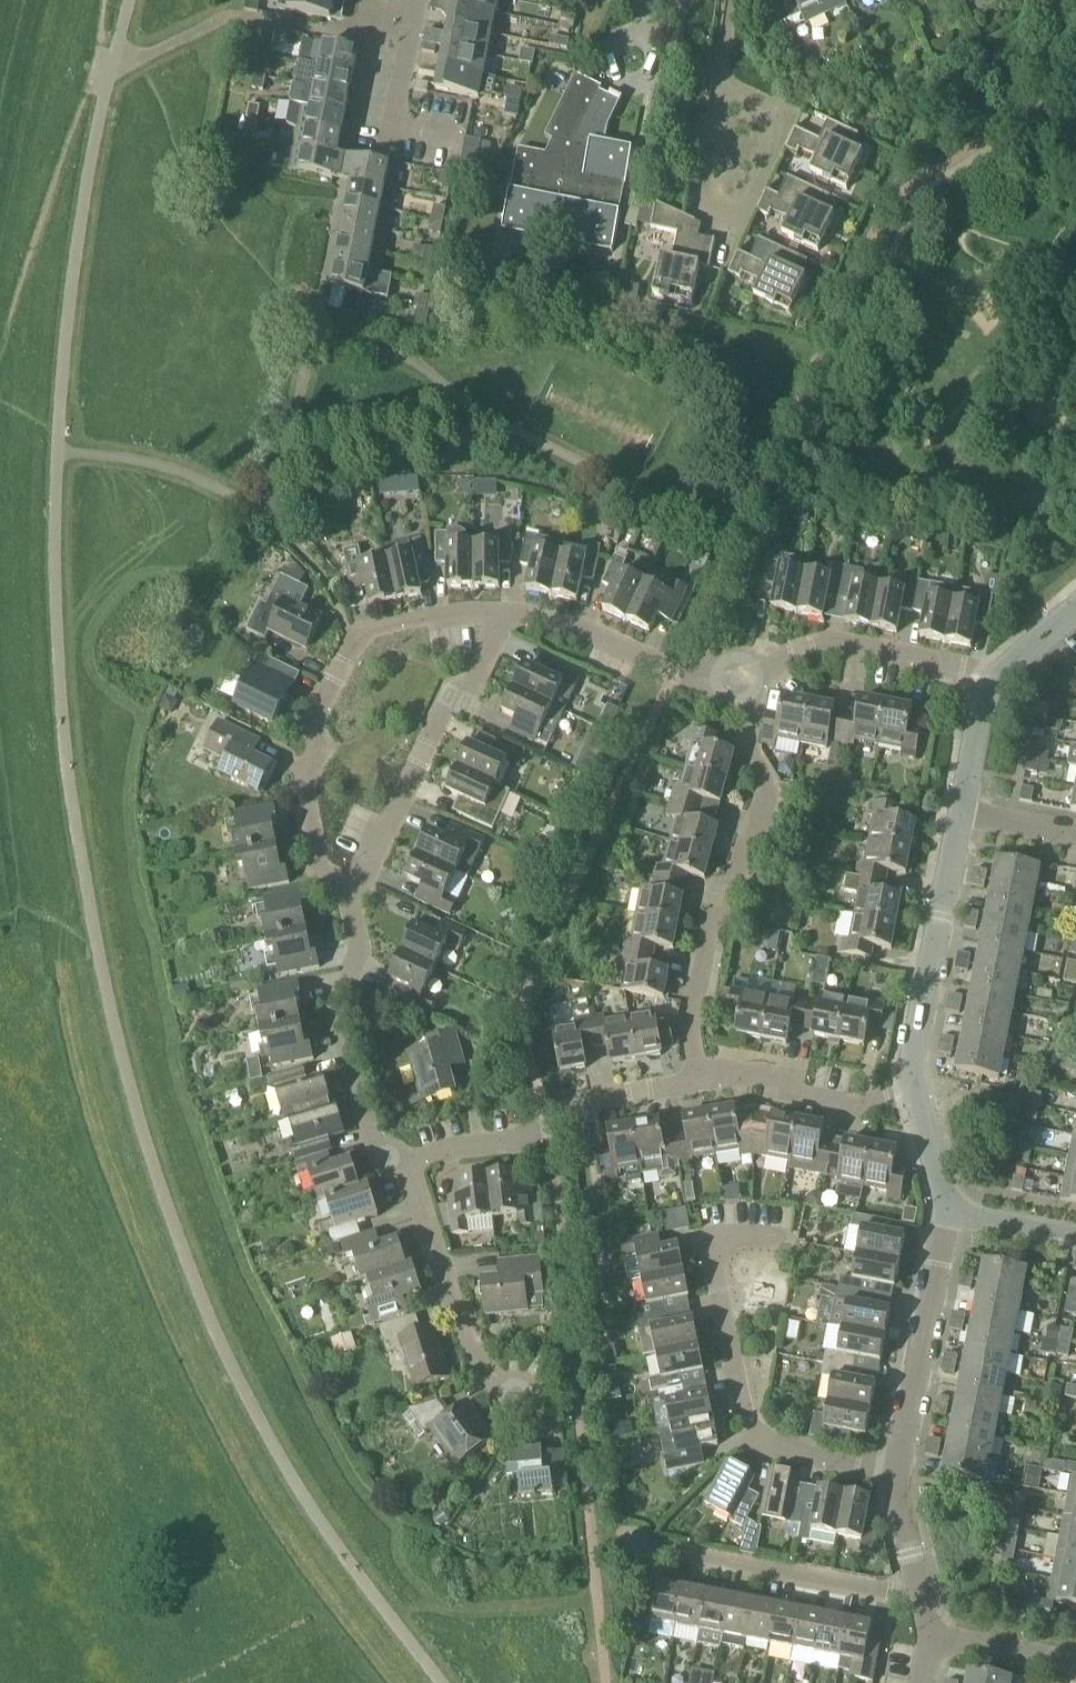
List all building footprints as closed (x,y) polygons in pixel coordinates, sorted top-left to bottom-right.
[(277,12),(330,22),(335,0),(279,0),(277,12)] [(431,3),(444,5),(452,7),(495,15),(498,0),(432,0),(431,3)] [(791,20),(800,16),(805,25),(845,6),(843,0),(781,0),(791,20)] [(246,3),(244,12),(257,14),(258,6),(246,3)] [(429,12),(442,14),(442,13),(444,13),(443,15),(450,16),(447,28),(491,37),(495,15),(452,7),(444,5),(431,3),(429,12)] [(575,17),(560,14),(558,28),(572,30),(573,31),(575,17)] [(425,36),(423,45),(436,47),(443,48),(443,49),(487,57),(491,37),(447,28),(446,36),(427,32),(426,37),(425,36)] [(274,32),(263,30),(260,43),(272,45),(274,32)] [(549,47),(567,51),(569,41),(550,37),(549,47)] [(304,42),(300,64),(353,74),(357,52),(304,42)] [(436,47),(423,45),(421,53),(434,55),(436,47)] [(443,49),(439,70),(483,78),(487,57),(443,49)] [(256,64),(254,77),(265,79),(268,66),(256,64)] [(300,64),(296,85),(349,95),(353,74),(300,64)] [(483,78),(439,70),(436,87),(435,92),(437,92),(478,100),(483,78)] [(613,249),(632,153),(605,148),(607,135),(624,100),(611,94),(608,99),(603,96),(599,94),(601,89),(575,76),(564,98),(544,138),(552,142),(545,156),(518,150),(510,190),(509,190),(502,227),(613,249)] [(265,79),(254,77),(251,90),(263,92),(265,79)] [(426,94),(428,86),(415,83),(414,92),(426,94)] [(524,90),(491,84),(489,97),(507,100),(504,115),(518,118),(524,90)] [(296,85),(292,106),(345,116),(349,95),(296,85)] [(436,96),(437,92),(435,92),(436,87),(428,86),(426,94),(436,96)] [(248,106),(246,119),(257,121),(259,108),(248,106)] [(345,116),(292,106),(288,126),(298,128),(298,129),(341,137),(345,116)] [(799,152),(818,159),(811,175),(846,192),(863,156),(852,151),(858,137),(816,117),(815,119),(833,127),(825,145),(794,131),(785,152),(797,157),(799,152)] [(257,121),(246,119),(243,132),(254,134),(257,121)] [(298,129),(294,149),(294,150),(336,158),(341,137),(298,129)] [(464,142),(460,164),(474,167),(475,159),(478,145),(464,142)] [(489,147),(478,145),(475,159),(486,161),(489,147)] [(280,170),(289,172),(332,180),(336,158),(294,150),(294,149),(285,147),(280,170)] [(248,168),(250,155),(239,152),(236,166),(248,168)] [(632,229),(636,230),(642,199),(651,157),(646,156),(639,155),(625,228),(632,229)] [(356,161),(352,183),(395,192),(399,169),(356,161)] [(451,189),(453,176),(441,174),(439,188),(451,189)] [(771,214),(790,221),(782,237),(818,253),(834,218),(823,213),(830,199),(787,179),(786,181),(805,189),(796,207),(766,193),(756,214),(769,219),(771,214)] [(352,183),(348,204),(391,212),(395,192),(352,183)] [(642,199),(636,230),(637,230),(638,224),(640,214),(654,217),(652,227),(651,230),(678,236),(672,262),(661,259),(653,297),(691,305),(699,268),(708,270),(715,242),(699,239),(701,227),(695,224),(684,219),(655,205),(642,199)] [(348,204),(344,225),(387,233),(391,212),(348,204)] [(434,208),(432,221),(444,223),(447,210),(434,208)] [(654,217),(640,214),(638,224),(652,227),(654,217)] [(444,223),(432,221),(429,234),(442,236),(444,223)] [(344,225),(339,246),(383,254),(387,233),(344,225)] [(807,264),(759,241),(758,242),(776,251),(768,269),(737,255),(728,275),(740,281),(742,276),(761,282),(754,299),(789,315),(806,280),(800,277),(807,264)] [(339,246),(335,267),(379,275),(383,254),(339,246)] [(427,250),(424,263),(436,265),(438,252),(427,250)] [(436,265),(424,263),(421,276),(433,278),(436,265)] [(379,275),(335,267),(331,289),(389,300),(393,278),(379,275)] [(638,288),(622,285),(619,300),(636,302),(638,288)] [(427,312),(427,309),(434,310),(435,301),(429,300),(429,299),(417,297),(414,310),(427,312)] [(419,494),(418,479),(418,478),(405,479),(405,480),(406,495),(419,494)] [(435,565),(447,565),(447,589),(473,589),(473,546),(475,546),(475,540),(469,540),(466,536),(463,533),(459,531),(448,532),(448,534),(435,534),(435,565)] [(473,546),(473,589),(499,589),(499,565),(511,565),(511,534),(498,534),(498,546),(475,546),(473,546)] [(531,569),(526,592),(551,598),(560,555),(562,556),(565,544),(526,535),(519,566),(531,569)] [(387,560),(396,602),(421,597),(419,588),(429,586),(431,584),(421,540),(384,548),(387,560)] [(779,546),(772,545),(770,554),(781,556),(782,550),(779,546)] [(396,602),(387,560),(362,565),(358,549),(343,552),(350,587),(366,584),(371,608),(396,602)] [(560,555),(551,598),(576,603),(582,579),(593,582),(600,552),(588,549),(585,561),(562,556),(560,555)] [(776,587),(771,611),(797,616),(805,573),(794,571),(797,560),(770,554),(764,585),(776,587)] [(612,590),(602,612),(625,623),(644,584),(621,573),(626,562),(615,557),(601,585),(612,590)] [(805,573),(797,616),(822,620),(827,597),(838,599),(844,568),(832,566),(830,578),(805,573)] [(844,568),(838,599),(850,601),(845,625),(871,630),(879,587),(869,585),(869,580),(863,572),(844,568)] [(281,577),(266,606),(261,604),(247,632),(267,641),(271,633),(306,650),(321,619),(300,608),(309,591),(281,577)] [(879,587),(871,630),(896,635),(901,611),(912,614),(918,583),(906,580),(903,580),(894,585),(893,590),(879,587)] [(644,584),(625,623),(649,634),(659,612),(673,618),(686,590),(672,583),(669,590),(658,585),(656,589),(644,584)] [(918,583),(912,614),(924,616),(919,639),(945,644),(955,590),(918,583)] [(955,590),(945,644),(970,649),(975,626),(986,628),(992,597),(955,590)] [(209,627),(227,636),(232,627),(213,618),(209,627)] [(168,631),(177,636),(182,627),(171,622),(169,621),(165,630),(168,631)] [(435,636),(441,658),(452,655),(446,633),(435,636)] [(524,667),(513,690),(563,714),(574,691),(579,679),(551,666),(546,677),(524,667)] [(273,726),(287,698),(278,694),(284,681),(259,669),(253,682),(248,679),(234,707),(273,726)] [(513,690),(502,714),(524,724),(519,735),(547,748),(563,714),(513,690)] [(164,698),(159,710),(170,715),(175,703),(164,698)] [(776,741),(800,745),(808,704),(783,699),(780,717),(767,714),(761,744),(775,747),(776,741)] [(845,716),(839,746),(852,749),(854,742),(878,747),(886,705),(861,700),(857,718),(845,716)] [(808,704),(800,745),(826,750),(827,744),(839,746),(845,716),(833,714),(834,709),(808,704)] [(886,705),(878,747),(902,752),(901,758),(914,761),(918,738),(906,736),(908,728),(911,710),(886,705)] [(1039,705),(1036,718),(1048,720),(1051,707),(1039,705)] [(605,707),(595,728),(607,734),(617,712),(605,707)] [(1048,720),(1036,718),(1034,731),(1046,733),(1048,720)] [(258,794),(271,768),(252,758),(259,744),(219,724),(205,751),(227,762),(220,775),(258,794)] [(920,731),(908,728),(906,736),(918,738),(920,731)] [(693,746),(686,769),(727,781),(734,756),(716,751),(719,739),(690,730),(686,744),(693,746)] [(581,737),(572,760),(598,770),(607,746),(581,737)] [(467,746),(457,769),(496,788),(496,787),(507,765),(518,769),(523,758),(495,745),(490,756),(467,746)] [(1031,746),(1028,759),(1040,762),(1042,749),(1031,746)] [(1040,762),(1028,759),(1026,773),(1038,775),(1040,762)] [(574,761),(571,769),(587,776),(591,769),(574,761)] [(795,763),(786,761),(779,766),(777,776),(793,778),(795,763)] [(457,769),(446,793),(460,799),(453,813),(493,831),(510,794),(496,787),(496,788),(457,769)] [(673,791),(669,804),(699,813),(702,801),(720,806),(727,781),(686,769),(679,793),(673,791)] [(1032,805),(1035,791),(1023,789),(1020,803),(1032,805)] [(873,818),(869,842),(910,850),(915,825),(897,822),(899,809),(869,803),(867,817),(873,818)] [(699,813),(669,804),(666,818),(676,821),(670,844),(711,856),(718,831),(696,825),(699,813)] [(231,829),(236,855),(276,847),(272,822),(277,821),(274,808),(233,816),(236,828),(231,829)] [(428,833),(417,856),(456,874),(468,879),(485,842),(456,829),(450,843),(428,833)] [(858,865),(855,878),(885,884),(887,872),(905,876),(910,850),(869,842),(864,866),(858,865)] [(657,866),(653,880),(683,887),(686,875),(704,880),(711,856),(670,844),(663,868),(657,866)] [(276,847),(236,855),(241,882),(246,881),(248,892),(289,885),(287,872),(281,873),(276,847)] [(807,855),(805,869),(818,871),(821,857),(807,855)] [(456,874),(417,856),(406,880),(428,890),(421,904),(450,917),(457,902),(446,897),(456,874)] [(997,861),(992,883),(1036,891),(1040,869),(997,861)] [(975,871),(973,879),(986,882),(988,874),(975,871)] [(859,893),(854,917),(896,925),(901,900),(882,897),(885,884),(855,878),(852,892),(859,893)] [(986,882),(973,879),(972,888),(985,890),(986,882)] [(641,892),(636,917),(678,925),(683,900),(681,899),(683,887),(653,880),(651,894),(641,892)] [(992,883),(988,904),(1032,912),(1036,891),(992,883)] [(261,913),(266,940),(307,932),(302,907),(307,906),(305,893),(264,901),(266,912),(261,913)] [(988,904),(984,925),(1027,934),(1032,912),(988,904)] [(967,913),(965,922),(978,924),(979,916),(967,913)] [(625,940),(622,953),(652,959),(655,947),(673,950),(678,925),(636,917),(631,941),(625,940)] [(896,925),(854,917),(849,941),(843,940),(840,954),(870,960),(873,947),(891,951),(896,925)] [(978,924),(965,922),(963,930),(976,932),(978,924)] [(413,928),(401,954),(436,970),(448,944),(460,950),(467,936),(442,924),(435,938),(413,928)] [(984,925),(980,947),(1023,955),(1027,934),(984,925)] [(779,934),(763,931),(760,950),(776,952),(779,934)] [(307,932),(266,940),(271,967),(276,965),(278,977),(319,969),(317,957),(312,957),(307,932)] [(980,947),(975,971),(1019,979),(1023,955),(980,947)] [(652,959),(622,953),(620,967),(626,968),(621,993),(663,1001),(668,975),(650,971),(652,959)] [(436,970),(401,954),(389,981),(411,991),(404,1005),(430,1016),(436,1002),(424,996),(436,970)] [(969,966),(971,957),(958,955),(957,963),(969,966)] [(825,989),(830,962),(818,960),(813,987),(825,989)] [(969,966),(957,963),(955,972),(968,974),(969,966)] [(1064,983),(1075,985),(1075,964),(1068,963),(1064,983)] [(975,971),(971,993),(1014,1001),(1019,979),(975,971)] [(720,1009),(728,1010),(727,1015),(739,1018),(736,1036),(761,1041),(769,999),(748,995),(750,984),(734,981),(731,993),(724,991),(720,1009)] [(255,1005),(260,1032),(301,1024),(296,998),(301,997),(299,985),(258,992),(260,1004),(255,1005)] [(188,1001),(185,987),(171,990),(174,1004),(188,1001)] [(971,993),(967,1015),(1010,1023),(1014,1001),(971,993)] [(808,1000),(802,1030),(814,1033),(813,1038),(839,1043),(847,1001),(821,996),(820,1003),(808,1000)] [(769,999),(761,1041),(786,1046),(790,1028),(802,1030),(808,1000),(795,997),(793,1004),(769,999)] [(962,1008),(963,999),(950,997),(949,1005),(962,1008)] [(847,1001),(839,1043),(864,1048),(867,1029),(880,1032),(886,1002),(872,999),(871,1006),(847,1001)] [(960,1016),(962,1008),(949,1005),(947,1014),(960,1016)] [(654,1015),(629,1019),(636,1061),(661,1057),(660,1052),(673,1049),(670,1031),(668,1019),(655,1021),(654,1015)] [(967,1015),(962,1037),(1006,1045),(1010,1023),(967,1015)] [(603,1017),(590,1019),(595,1049),(607,1047),(610,1065),(636,1061),(629,1019),(604,1023),(603,1017)] [(595,1049),(590,1019),(576,1021),(577,1028),(553,1032),(560,1074),(586,1069),(583,1051),(595,1049)] [(301,1024),(260,1032),(265,1058),(270,1057),(273,1069),(313,1061),(310,1048),(306,1049),(301,1024)] [(670,1031),(673,1049),(679,1048),(675,1030),(670,1031)] [(447,1065),(461,1061),(454,1034),(427,1041),(430,1050),(409,1056),(422,1102),(454,1093),(447,1065)] [(962,1037),(958,1059),(1001,1067),(1006,1045),(962,1037)] [(953,1049),(955,1041),(942,1039),(940,1047),(953,1049)] [(952,1058),(953,1049),(940,1047),(939,1055),(952,1058)] [(1001,1067),(958,1059),(955,1072),(999,1081),(1001,1067)] [(1066,1061),(1064,1073),(1073,1075),(1075,1075),(1075,1063),(1066,1061)] [(262,1080),(260,1070),(248,1072),(250,1083),(262,1080)] [(279,1091),(288,1119),(335,1105),(334,1105),(329,1106),(322,1077),(299,1083),(296,1071),(268,1079),(272,1092),(279,1091)] [(983,1094),(978,1113),(1019,1120),(1022,1102),(983,1094)] [(1030,1095),(1028,1107),(1040,1109),(1042,1097),(1030,1095)] [(335,1105),(288,1119),(288,1120),(292,1119),(301,1147),(293,1150),(297,1163),(325,1155),(321,1142),(343,1135),(335,1105)] [(1040,1109),(1028,1107),(1025,1121),(1037,1123),(1040,1109)] [(734,1110),(708,1114),(715,1156),(740,1152),(741,1158),(753,1156),(752,1125),(737,1127),(734,1110)] [(686,1137),(674,1139),(679,1169),(692,1167),(691,1160),(715,1156),(708,1114),(683,1119),(686,1137)] [(771,1129),(752,1125),(753,1156),(765,1158),(765,1159),(790,1164),(798,1122),(773,1117),(771,1129)] [(798,1122),(790,1164),(814,1169),(813,1175),(826,1178),(832,1148),(820,1145),(823,1127),(798,1122)] [(679,1169),(674,1139),(662,1141),(659,1123),(633,1127),(640,1169),(641,1175),(679,1169)] [(640,1169),(633,1127),(608,1131),(611,1150),(598,1151),(603,1182),(617,1179),(616,1173),(640,1169)] [(1022,1136),(1020,1149),(1032,1151),(1034,1139),(1022,1136)] [(832,1148),(826,1178),(839,1180),(838,1184),(863,1189),(871,1147),(846,1142),(844,1150),(832,1148)] [(871,1147),(863,1189),(887,1193),(886,1200),(899,1203),(905,1173),(893,1170),(896,1152),(871,1147)] [(1032,1151),(1020,1149),(1017,1163),(1029,1165),(1032,1151)] [(1065,1180),(1075,1182),(1075,1160),(1069,1159),(1065,1180)] [(305,1162),(294,1165),(298,1178),(309,1175),(305,1162)] [(332,1168),(309,1175),(318,1205),(327,1202),(360,1191),(360,1190),(351,1162),(332,1168)] [(513,1174),(487,1176),(492,1220),(517,1217),(518,1229),(534,1228),(531,1196),(515,1198),(513,1174)] [(492,1220),(487,1176),(461,1179),(464,1203),(448,1205),(452,1236),(468,1235),(467,1222),(492,1220)] [(1023,1195),(1025,1181),(1014,1179),(1011,1192),(1023,1195)] [(1061,1201),(1075,1204),(1075,1182),(1065,1180),(1061,1201)] [(695,1204),(692,1186),(682,1187),(685,1205),(695,1204)] [(333,1222),(321,1226),(324,1236),(328,1234),(365,1223),(378,1219),(369,1188),(360,1190),(360,1191),(327,1202),(333,1222)] [(809,1198),(807,1207),(820,1209),(822,1196),(814,1195),(809,1198)] [(862,1231),(857,1256),(899,1264),(904,1239),(880,1234),(883,1222),(852,1216),(850,1229),(862,1231)] [(369,1281),(405,1269),(396,1242),(380,1247),(376,1233),(341,1244),(342,1246),(344,1251),(347,1262),(356,1260),(363,1283),(363,1284),(369,1282),(369,1281)] [(624,1260),(636,1257),(641,1282),(683,1273),(678,1248),(655,1253),(652,1238),(621,1244),(624,1260)] [(338,1246),(325,1250),(328,1258),(341,1254),(338,1246)] [(840,1278),(838,1290),(868,1297),(871,1285),(894,1289),(899,1264),(857,1256),(852,1281),(840,1278)] [(524,1296),(541,1294),(538,1261),(508,1264),(509,1279),(483,1282),(486,1315),(526,1312),(524,1296)] [(983,1263),(979,1284),(1023,1292),(1027,1271),(983,1263)] [(411,1267),(405,1269),(369,1281),(369,1282),(376,1304),(368,1307),(372,1320),(365,1322),(364,1318),(345,1323),(347,1333),(374,1326),(408,1315),(403,1301),(420,1296),(411,1267)] [(634,1309),(636,1321),(667,1315),(665,1303),(689,1299),(683,1273),(641,1282),(646,1307),(634,1309)] [(962,1273),(960,1280),(973,1283),(974,1275),(962,1273)] [(973,1283),(960,1280),(958,1290),(972,1292),(973,1283)] [(979,1284),(975,1305),(1019,1313),(1023,1292),(979,1284)] [(823,1299),(836,1302),(838,1290),(824,1288),(821,1299),(823,1299)] [(1068,1301),(1075,1303),(1075,1290),(1070,1289),(1068,1301)] [(781,1306),(783,1293),(764,1290),(762,1303),(781,1306)] [(885,1338),(890,1313),(866,1308),(868,1297),(838,1290),(836,1302),(831,1327),(842,1330),(885,1338)] [(1068,1301),(1065,1316),(1075,1317),(1075,1303),(1068,1301)] [(975,1305),(971,1326),(1014,1334),(1019,1313),(975,1305)] [(667,1315),(636,1321),(639,1334),(650,1331),(656,1356),(698,1347),(693,1322),(669,1327),(667,1315)] [(953,1315),(952,1322),(965,1325),(966,1317),(953,1315)] [(415,1390),(449,1379),(433,1329),(419,1333),(415,1318),(380,1329),(387,1354),(402,1349),(415,1390)] [(965,1325),(952,1322),(950,1332),(963,1334),(965,1325)] [(806,1342),(808,1324),(795,1323),(793,1340),(806,1342)] [(971,1326),(967,1347),(1010,1356),(1014,1334),(971,1326)] [(1045,1340),(1058,1343),(1061,1330),(1055,1329),(1047,1327),(1045,1340)] [(825,1356),(823,1365),(854,1371),(856,1358),(880,1364),(885,1338),(842,1330),(838,1355),(826,1352),(825,1356)] [(1061,1330),(1058,1343),(1070,1346),(1073,1332),(1062,1330),(1061,1330)] [(338,1358),(355,1353),(349,1336),(332,1341),(338,1358)] [(1055,1358),(1056,1357),(1058,1343),(1045,1340),(1043,1339),(1040,1355),(1055,1358)] [(1068,1359),(1070,1346),(1058,1343),(1056,1357),(1068,1359)] [(661,1381),(650,1383),(653,1395),(682,1389),(679,1377),(703,1373),(698,1347),(656,1356),(661,1381)] [(967,1347),(963,1368),(1006,1377),(1010,1356),(967,1347)] [(825,1356),(816,1354),(814,1363),(823,1365),(825,1356)] [(945,1357),(944,1365),(957,1367),(958,1359),(945,1357)] [(854,1371),(823,1365),(821,1377),(833,1379),(828,1404),(870,1412),(875,1387),(852,1382),(854,1371)] [(957,1367),(944,1365),(942,1374),(955,1376),(957,1367)] [(963,1368),(959,1389),(1002,1398),(1006,1377),(963,1368)] [(642,1397),(653,1395),(650,1383),(640,1385),(642,1397)] [(618,1385),(605,1388),(607,1404),(621,1401),(618,1385)] [(1068,1387),(1066,1399),(1075,1401),(1075,1389),(1068,1387)] [(682,1389),(653,1395),(660,1433),(671,1431),(670,1430),(713,1422),(708,1396),(684,1401),(682,1389)] [(959,1389),(954,1411),(998,1419),(1002,1398),(959,1389)] [(458,1466),(493,1440),(466,1404),(455,1411),(446,1398),(407,1411),(425,1436),(432,1430),(458,1466)] [(937,1399),(935,1407),(948,1409),(950,1401),(937,1399)] [(828,1404),(823,1429),(811,1426),(809,1439),(839,1445),(842,1433),(865,1438),(870,1412),(828,1404)] [(948,1409),(935,1407),(934,1415),(947,1418),(948,1409)] [(954,1411),(950,1432),(994,1440),(998,1419),(954,1411)] [(628,1421),(610,1425),(613,1441),(631,1438),(628,1421)] [(670,1430),(671,1431),(675,1455),(663,1457),(667,1473),(697,1467),(694,1452),(718,1447),(713,1422),(670,1430)] [(950,1432),(946,1453),(990,1461),(994,1440),(950,1432)] [(929,1440),(927,1449),(940,1452),(942,1443),(929,1440)] [(940,1452),(927,1449),(926,1457),(939,1460),(940,1452)] [(552,1490),(567,1489),(565,1466),(553,1467),(553,1459),(542,1460),(541,1450),(509,1453),(511,1472),(518,1471),(521,1499),(553,1496),(552,1490)] [(990,1461),(946,1453),(942,1474),(985,1483),(990,1461)] [(1065,1477),(1066,1465),(1053,1463),(1051,1474),(1065,1477)] [(726,1464),(705,1503),(732,1518),(730,1522),(746,1531),(741,1554),(757,1557),(763,1529),(746,1520),(754,1506),(743,1499),(753,1479),(726,1464)] [(761,1517),(787,1522),(790,1525),(800,1526),(803,1511),(790,1509),(796,1479),(769,1473),(761,1517)] [(1068,1497),(1075,1498),(1075,1476),(1072,1475),(1068,1497)] [(803,1511),(800,1526),(797,1542),(809,1544),(811,1532),(836,1537),(844,1495),(819,1490),(814,1513),(803,1511)] [(844,1495),(836,1537),(861,1542),(859,1554),(871,1556),(877,1526),(865,1524),(870,1500),(844,1495)] [(1015,1496),(1013,1508),(1025,1511),(1027,1498),(1015,1496)] [(1064,1518),(1075,1521),(1075,1498),(1068,1497),(1064,1518)] [(1025,1511),(1013,1508),(1010,1522),(1022,1524),(1025,1511)] [(432,1523),(436,1528),(442,1529),(450,1524),(451,1518),(448,1513),(442,1512),(433,1517),(432,1523)] [(1060,1539),(1075,1542),(1075,1521),(1064,1518),(1060,1539)] [(1007,1537),(1004,1551),(1016,1553),(1018,1539),(1007,1537)] [(1056,1560),(1075,1564),(1075,1542),(1060,1539),(1056,1560)] [(1016,1553),(1004,1551),(1002,1564),(1014,1566),(1016,1553)] [(1051,1582),(1075,1587),(1075,1564),(1056,1560),(1051,1582)] [(659,1584),(651,1623),(650,1631),(660,1633),(659,1638),(674,1641),(677,1628),(675,1628),(683,1589),(685,1579),(678,1578),(676,1587),(659,1584)] [(1051,1582),(1047,1603),(1075,1609),(1075,1587),(1051,1582)] [(675,1628),(677,1628),(699,1632),(708,1584),(701,1583),(699,1592),(683,1589),(675,1628)] [(708,1584),(699,1632),(701,1633),(699,1646),(720,1650),(730,1598),(714,1595),(716,1585),(708,1584)] [(730,1598),(720,1650),(721,1650),(722,1646),(746,1651),(747,1642),(746,1642),(755,1593),(748,1592),(746,1601),(730,1598)] [(746,1642),(747,1642),(769,1646),(777,1607),(761,1604),(762,1594),(755,1593),(746,1642)] [(1038,1611),(1040,1599),(1027,1597),(1025,1608),(1038,1611)] [(777,1607),(769,1646),(793,1651),(802,1602),(795,1601),(794,1610),(777,1607)] [(802,1602),(793,1651),(816,1655),(824,1616),(808,1613),(810,1604),(802,1602)] [(824,1616),(816,1655),(840,1660),(849,1611),(842,1610),(841,1619),(824,1616)] [(840,1660),(838,1671),(850,1673),(849,1679),(868,1682),(873,1682),(881,1639),(869,1637),(872,1625),(855,1622),(856,1613),(849,1611),(840,1660)] [(690,1679),(689,1682),(701,1682),(703,1673),(691,1671),(690,1679)] [(966,1682),(1011,1682),(1012,1681),(968,1672),(966,1682)]
